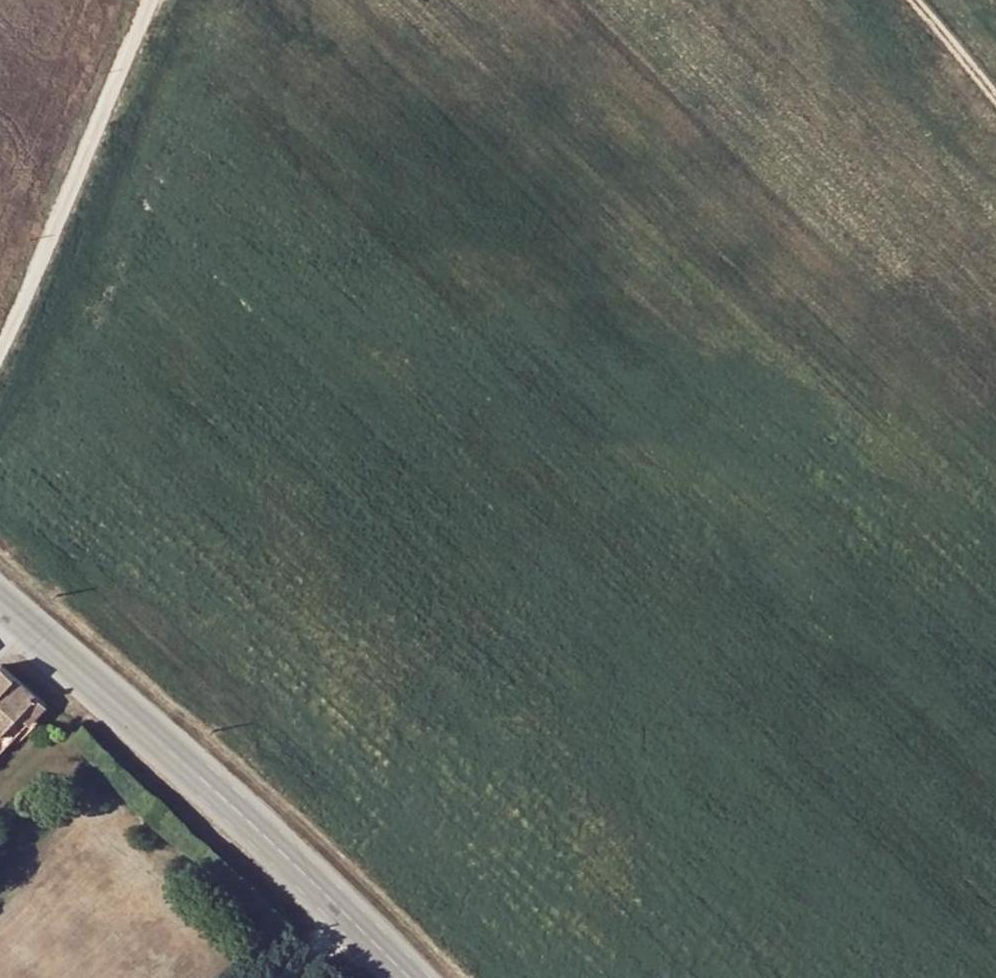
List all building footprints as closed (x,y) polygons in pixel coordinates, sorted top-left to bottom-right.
[(15,718),(24,727),(44,706),(0,667),(0,733),(15,718)] [(24,727),(15,718),(0,733),(0,752),(24,727)]
